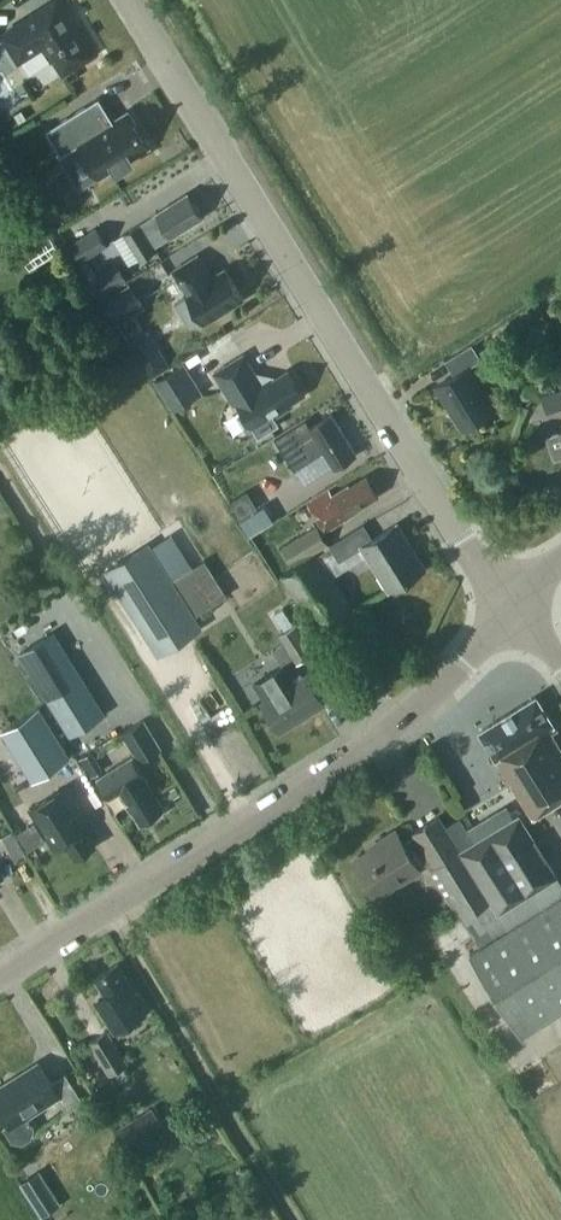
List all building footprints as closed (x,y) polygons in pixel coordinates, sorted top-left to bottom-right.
[(64,19),(53,2),(0,35),(17,62),(43,45),(61,73),(87,57),(85,53),(88,51),(79,37),(78,35),(75,37),(66,22),(69,20),(67,16),(64,19)] [(96,96),(44,128),(60,154),(76,144),(96,176),(114,166),(115,168),(131,158),(128,154),(147,142),(128,111),(110,123),(105,116),(108,115),(96,96)] [(123,234),(139,260),(155,250),(153,247),(200,218),(185,195),(123,234)] [(71,244),(81,259),(85,256),(105,244),(96,229),(71,244)] [(241,297),(224,270),(210,278),(196,255),(171,270),(185,294),(184,294),(201,322),(241,297)] [(81,259),(78,260),(84,270),(91,281),(97,277),(85,256),(81,259)] [(96,282),(104,293),(125,280),(118,268),(96,282)] [(103,300),(118,323),(144,307),(130,283),(103,300)] [(148,331),(129,343),(141,363),(150,377),(169,365),(148,331)] [(435,385),(462,428),(493,409),(467,367),(480,359),(471,343),(444,360),(453,374),(435,385)] [(268,379),(256,377),(242,354),(212,372),(231,402),(234,400),(252,429),(291,405),(289,402),(301,395),(286,370),(270,380),(269,379),(268,379)] [(154,380),(173,410),(202,391),(184,361),(154,380)] [(317,445),(333,469),(355,455),(329,415),(292,439),(302,455),(317,445)] [(550,437),(556,455),(560,453),(560,433),(550,437)] [(313,475),(292,488),(272,501),(280,513),(321,488),(313,475)] [(315,505),(324,519),(319,522),(324,531),(356,510),(354,507),(375,493),(365,477),(349,488),(347,484),(315,505)] [(256,506),(246,489),(227,500),(238,518),(256,506)] [(424,568),(396,523),(371,539),(362,524),(277,577),(312,633),(348,611),(322,569),(360,545),(388,591),(424,568)] [(282,548),(292,563),(324,543),(314,527),(282,548)] [(107,568),(159,650),(200,624),(148,543),(107,568)] [(199,585),(185,594),(198,614),(212,605),(199,585)] [(264,613),(278,635),(296,663),(311,653),(293,625),(280,604),(264,613)] [(52,631),(19,651),(71,734),(103,713),(52,631)] [(260,703),(278,731),(321,704),(304,676),(293,683),(282,666),(253,684),(264,701),(260,703)] [(536,696),(479,731),(532,817),(560,799),(560,750),(549,731),(555,727),(536,696)] [(68,757),(38,708),(1,732),(32,781),(68,757)] [(142,720),(121,733),(139,762),(160,749),(142,720)] [(91,751),(79,758),(91,777),(103,769),(91,751)] [(119,791),(139,823),(164,808),(131,756),(96,779),(108,798),(119,791)] [(29,809),(54,848),(65,841),(75,857),(94,845),(84,829),(89,826),(64,787),(29,809)] [(519,1037),(560,1011),(560,884),(518,815),(473,843),(458,819),(444,828),(437,817),(413,832),(415,836),(402,844),(394,832),(377,843),(379,846),(353,862),(375,896),(419,868),(418,866),(429,859),(434,867),(429,870),(460,921),(462,920),(480,948),(469,955),(519,1037)] [(8,867),(25,856),(10,830),(0,836),(0,853),(8,867)] [(96,978),(105,993),(100,997),(97,1006),(112,1031),(150,1008),(132,978),(128,980),(119,964),(96,978)] [(126,1063),(106,1032),(88,1043),(108,1075),(126,1063)] [(2,1128),(10,1142),(11,1141),(20,1143),(28,1138),(30,1127),(31,1126),(23,1114),(55,1095),(64,1111),(80,1102),(64,1075),(48,1084),(37,1066),(0,1088),(0,1114),(6,1125),(2,1128)] [(166,1131),(152,1108),(119,1128),(132,1152),(166,1131)] [(21,1181),(42,1215),(61,1203),(40,1169),(21,1181)]
